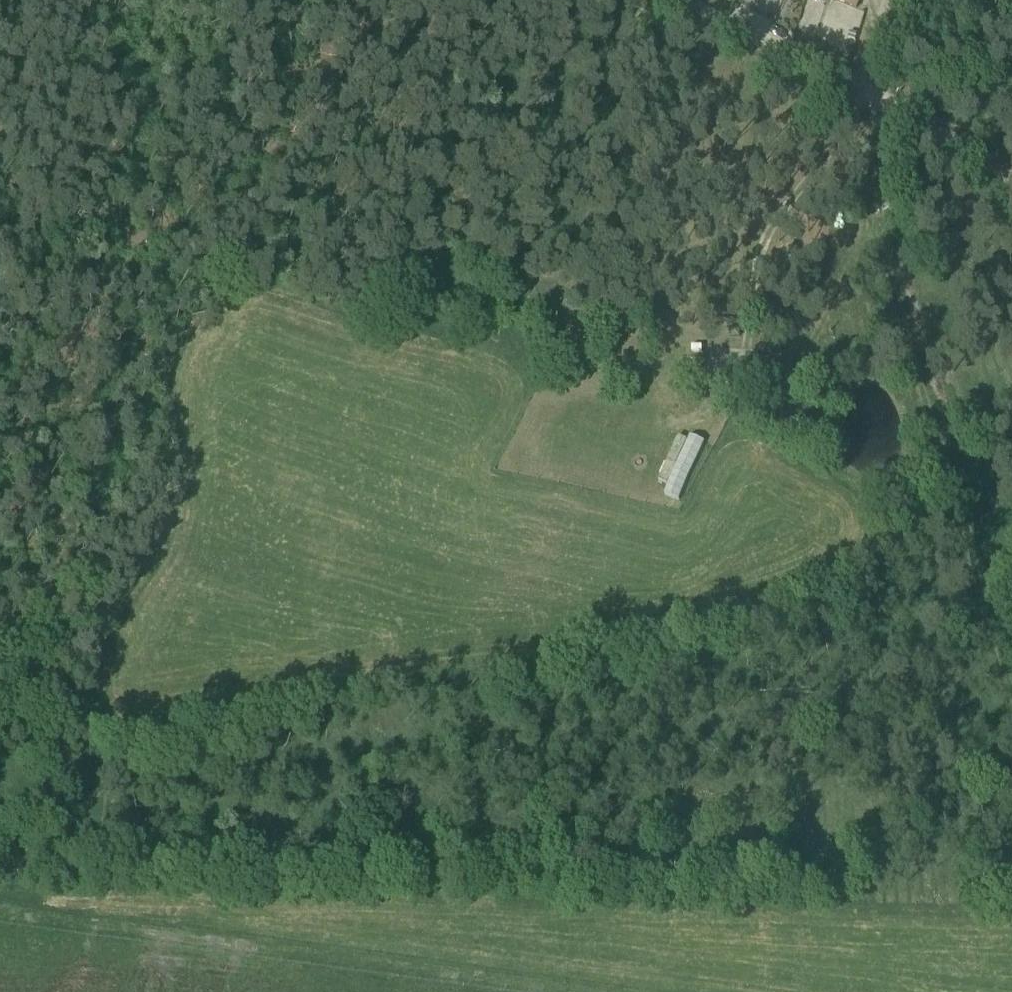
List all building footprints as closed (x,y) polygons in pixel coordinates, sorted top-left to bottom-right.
[(857,9),(860,0),(835,0),(857,9)]
